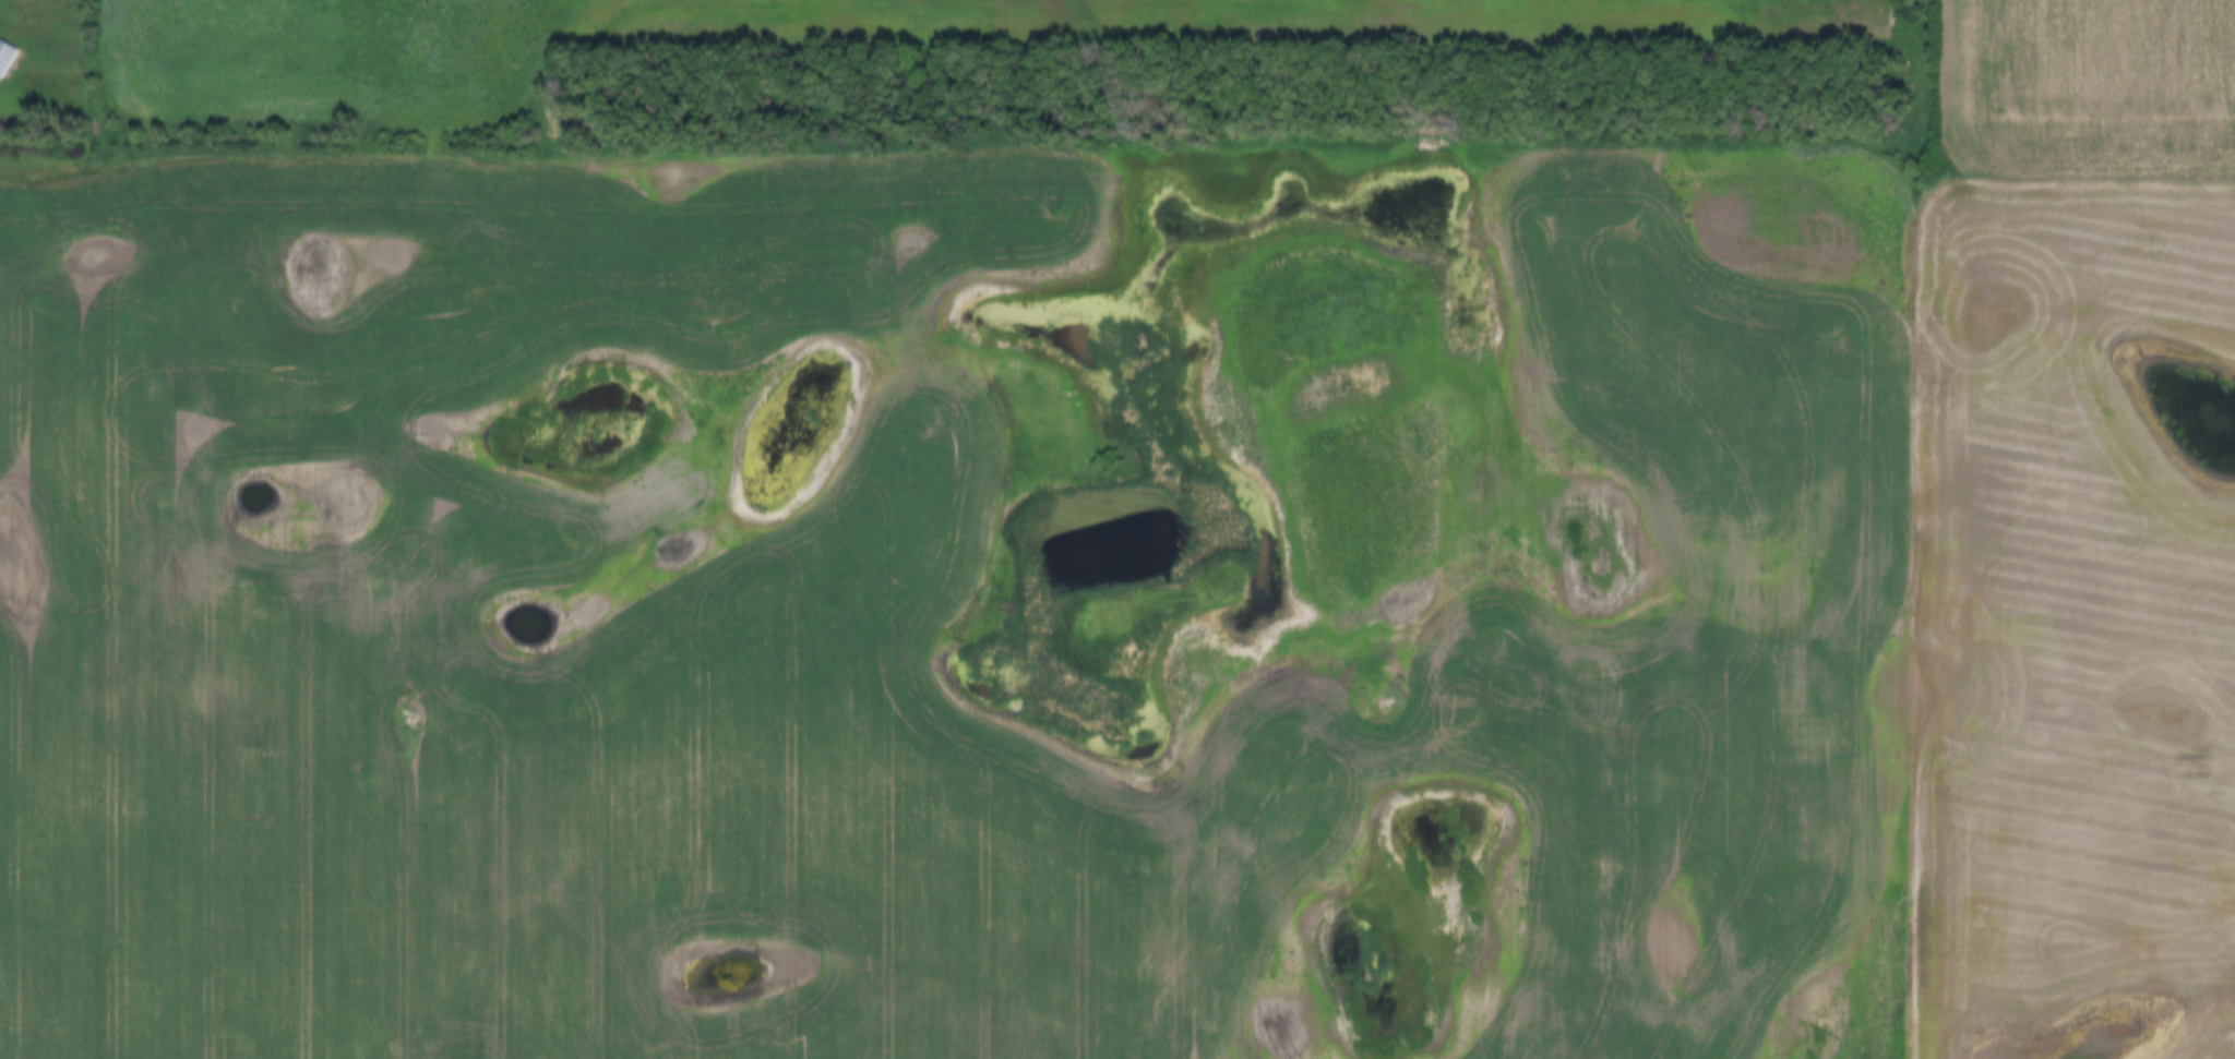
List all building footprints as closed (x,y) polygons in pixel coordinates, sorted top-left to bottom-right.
[(0,40),(0,78),(2,79),(19,51),(0,40)]
